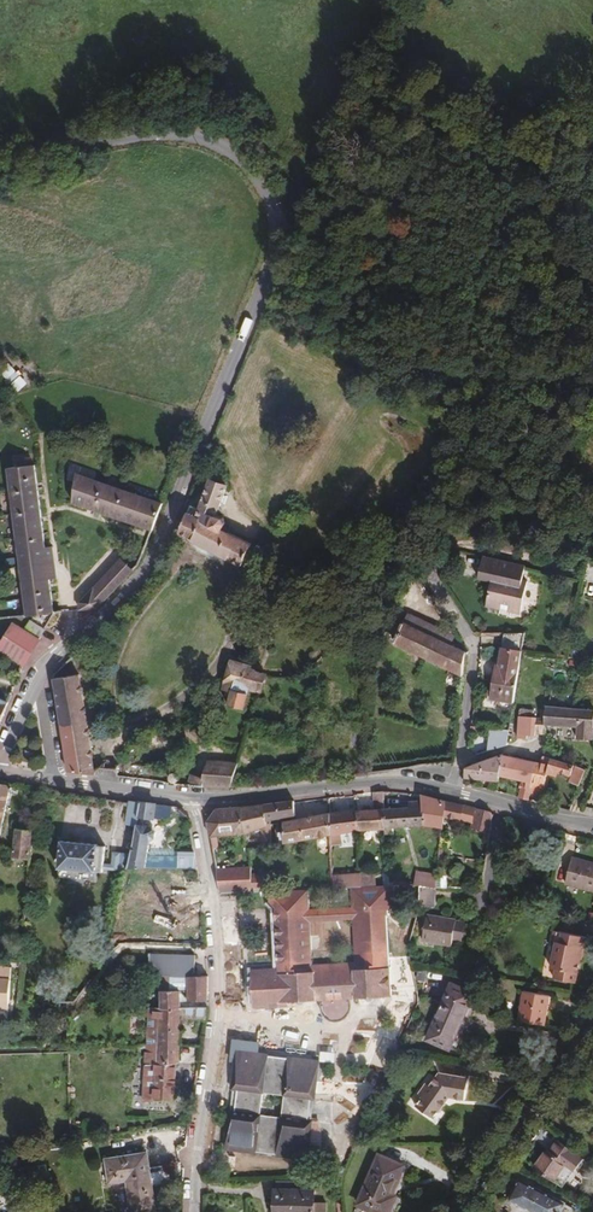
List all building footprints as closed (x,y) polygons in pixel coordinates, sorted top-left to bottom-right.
[(15,368),(5,371),(8,381),(18,378),(15,368)] [(19,391),(29,383),(22,375),(12,384),(19,391)] [(56,614),(61,613),(60,602),(54,602),(36,466),(9,469),(13,506),(27,617),(38,615),(56,614)] [(9,469),(0,469),(0,496),(1,507),(13,506),(9,469)] [(146,527),(153,509),(126,500),(129,491),(84,475),(75,502),(107,513),(109,507),(132,515),(130,522),(146,527)] [(229,490),(213,482),(199,511),(191,507),(177,534),(192,541),(226,558),(240,565),(251,544),(227,532),(230,526),(224,524),(226,512),(220,509),(229,490)] [(107,513),(130,522),(132,515),(109,507),(107,513)] [(226,558),(192,541),(188,549),(222,565),(226,558)] [(138,564),(145,552),(131,546),(129,550),(127,556),(126,558),(138,564)] [(127,556),(129,550),(122,547),(120,553),(127,556)] [(524,581),(527,566),(484,556),(481,573),(493,575),(487,603),(502,607),(502,604),(510,605),(510,609),(521,611),(528,582),(524,581)] [(96,609),(138,564),(126,558),(80,604),(81,610),(96,609)] [(48,626),(56,614),(38,615),(39,619),(41,619),(42,626),(48,626)] [(428,625),(406,615),(393,642),(461,675),(464,652),(454,647),(425,633),(428,626),(428,625)] [(45,631),(31,621),(24,631),(15,624),(0,647),(0,651),(23,666),(45,631)] [(457,640),(428,626),(425,633),(454,647),(457,640)] [(513,702),(521,654),(525,632),(503,633),(499,664),(507,665),(506,669),(498,668),(495,667),(490,699),(513,702)] [(225,689),(234,662),(229,661),(221,688),(225,689)] [(258,694),(264,675),(250,670),(250,667),(234,662),(225,689),(230,691),(225,705),(240,710),(246,691),(258,694)] [(52,675),(68,771),(93,775),(77,675),(52,675)] [(9,703),(0,699),(0,724),(9,703)] [(574,707),(546,706),(546,711),(545,717),(545,718),(546,718),(546,724),(578,726),(578,740),(592,740),(592,708),(574,707)] [(518,738),(526,739),(526,736),(536,736),(536,734),(537,718),(533,718),(533,711),(519,711),(518,738)] [(545,718),(537,718),(536,734),(546,734),(546,724),(546,718),(545,718)] [(488,751),(506,745),(509,731),(491,729),(488,751)] [(499,781),(499,777),(503,755),(466,769),(466,777),(499,781)] [(518,797),(528,799),(531,791),(536,762),(520,759),(514,758),(503,755),(499,777),(522,782),(518,797)] [(192,774),(189,785),(209,786),(231,787),(238,763),(208,757),(204,776),(192,774)] [(572,783),(580,785),(587,769),(553,760),(544,757),(540,763),(536,762),(531,791),(544,794),(550,774),(559,777),(560,773),(574,777),(572,783)] [(178,779),(178,777),(178,775),(177,774),(175,773),(173,772),(171,773),(170,774),(169,775),(168,777),(169,779),(170,781),(171,782),(173,782),(175,782),(177,781),(178,779)] [(0,783),(0,835),(8,793),(15,794),(17,785),(14,784),(11,785),(0,783)] [(384,809),(383,790),(373,791),(373,810),(356,810),(357,830),(384,829),(385,829),(384,809)] [(432,797),(422,795),(422,809),(423,827),(442,827),(443,816),(459,819),(460,805),(444,801),(432,797)] [(296,814),(294,800),(282,802),(265,804),(266,827),(268,826),(268,820),(296,814)] [(131,801),(131,803),(126,823),(138,825),(140,816),(142,803),(131,801)] [(158,804),(142,803),(140,816),(156,818),(156,816),(159,816),(159,813),(156,813),(158,804)] [(266,827),(265,804),(264,804),(252,805),(242,807),(245,834),(261,829),(266,827)] [(245,834),(242,807),(226,809),(216,810),(207,822),(210,836),(245,834)] [(490,832),(492,813),(474,808),(471,828),(490,832)] [(392,828),(423,827),(422,809),(384,809),(385,829),(384,829),(384,837),(385,837),(387,837),(387,839),(390,839),(391,836),(392,836),(392,828)] [(357,830),(356,810),(329,813),(329,835),(330,843),(340,842),(339,831),(346,831),(346,833),(352,832),(352,830),(357,830)] [(329,835),(329,813),(303,818),(279,823),(279,827),(276,828),(277,844),(329,835)] [(151,827),(138,825),(138,826),(136,841),(133,851),(128,869),(147,869),(151,843),(155,839),(156,833),(151,827)] [(29,860),(31,830),(16,829),(14,858),(29,860)] [(99,846),(63,842),(59,879),(96,882),(97,873),(104,874),(106,848),(99,847),(99,846)] [(179,856),(179,869),(197,869),(195,856),(179,856)] [(573,858),(566,884),(592,890),(592,863),(573,858)] [(247,867),(215,868),(217,879),(248,877),(247,867)] [(248,877),(217,879),(220,893),(222,893),(249,892),(248,879),(248,877)] [(248,879),(249,892),(264,891),(262,879),(252,879),(248,879)] [(447,880),(437,880),(436,888),(447,888),(447,880)] [(309,889),(269,891),(269,902),(276,908),(278,908),(281,911),(285,911),(285,916),(282,916),(278,920),(276,920),(278,968),(279,975),(252,976),(254,1002),(289,1001),(313,999),(312,973),(355,971),(356,997),(391,996),(386,915),(388,915),(388,911),(396,905),(394,885),(371,885),(365,886),(360,886),(351,887),(352,907),(358,910),(361,962),(355,962),(312,964),(312,961),(306,961),(304,910),(310,910),(309,889)] [(436,896),(436,888),(419,886),(421,906),(432,905),(432,897),(436,896)] [(358,910),(352,907),(310,910),(310,921),(353,920),(355,962),(361,962),(358,910)] [(278,908),(276,908),(276,920),(278,920),(282,916),(285,916),(285,911),(281,911),(278,908)] [(310,921),(310,910),(304,910),(306,961),(312,961),(310,921)] [(422,940),(451,944),(452,937),(455,920),(426,916),(422,940)] [(464,920),(455,919),(455,920),(452,937),(462,938),(464,920)] [(554,931),(552,943),(555,943),(553,956),(551,969),(556,970),(554,979),(576,983),(580,956),(582,948),(585,949),(587,937),(554,931)] [(195,955),(195,951),(149,950),(149,974),(189,976),(193,976),(194,972),(195,955)] [(132,961),(116,959),(107,972),(131,973),(132,961)] [(7,1006),(13,970),(0,968),(0,1004),(7,1006)] [(279,975),(278,968),(252,970),(252,976),(279,975)] [(349,998),(356,997),(355,971),(312,973),(313,999),(322,999),(323,997),(325,996),(327,994),(328,993),(330,992),(332,991),(334,990),(336,990),(338,990),(340,991),(342,992),(344,993),(346,994),(347,995),(349,997),(349,998)] [(208,1001),(208,976),(196,977),(193,977),(189,977),(189,992),(189,1001),(208,1001)] [(449,1047),(472,993),(452,985),(429,1038),(449,1047)] [(351,1001),(349,998),(349,997),(347,995),(346,994),(344,993),(342,992),(340,991),(338,990),(336,990),(334,990),(332,991),(330,992),(328,993),(327,994),(325,996),(323,997),(322,999),(321,1003),(321,1007),(322,1010),(324,1014),(326,1017),(330,1019),(333,1020),(337,1020),(341,1020),(344,1018),(347,1016),(349,1013),(351,1009),(351,1005),(351,1001)] [(206,1020),(208,1007),(181,1007),(181,992),(161,993),(160,1010),(148,1009),(146,1046),(179,1045),(180,1023),(180,1019),(186,1019),(206,1020)] [(208,1007),(208,1001),(189,1001),(189,992),(181,992),(181,1007),(208,1007)] [(519,1021),(545,1026),(549,997),(524,992),(519,1021)] [(254,1009),(244,1020),(254,1030),(260,1023),(260,1015),(254,1009)] [(390,1071),(402,1043),(384,1035),(372,1063),(390,1071)] [(179,1045),(146,1046),(143,1101),(173,1101),(174,1066),(177,1066),(179,1045)] [(365,1060),(367,1051),(352,1049),(351,1059),(365,1060)] [(257,1055),(238,1053),(233,1090),(238,1090),(235,1112),(230,1112),(226,1147),(308,1157),(311,1129),(306,1128),(309,1098),(315,1098),(319,1063),(257,1055)] [(465,1099),(469,1079),(440,1074),(416,1106),(434,1118),(450,1097),(465,1099)] [(306,1128),(311,1129),(315,1098),(309,1098),(306,1128)] [(548,1150),(535,1167),(564,1187),(575,1170),(576,1171),(584,1160),(558,1141),(550,1151),(548,1150)] [(154,1210),(146,1154),(105,1159),(109,1183),(126,1181),(131,1211),(141,1211),(154,1210)] [(403,1165),(378,1156),(359,1205),(377,1211),(386,1211),(393,1194),(391,1194),(403,1165)] [(314,1190),(315,1181),(274,1180),(274,1189),(314,1190)] [(533,1211),(561,1211),(565,1203),(521,1181),(511,1201),(533,1211)] [(274,1189),(274,1211),(314,1211),(314,1190),(274,1189)] [(561,1211),(574,1211),(576,1209),(565,1203),(561,1211)]
